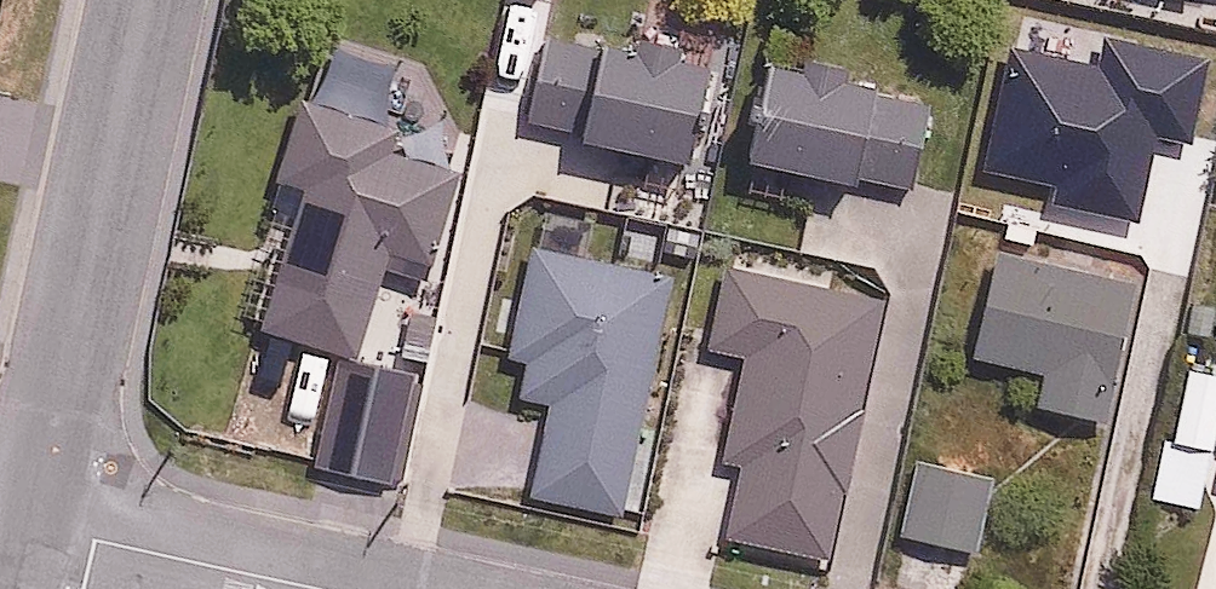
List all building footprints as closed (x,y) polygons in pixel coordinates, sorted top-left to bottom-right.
[(721,73),(550,34),(529,122),(701,162),(721,73)] [(391,67),(308,40),(262,191),(303,205),(264,323),(360,354),(395,247),(433,259),(461,172),(389,149),(397,124),(374,117),(391,67)] [(936,92),(788,60),(768,156),(915,188),(936,92)] [(507,351),(529,356),(521,389),(555,396),(533,495),(630,516),(683,274),(531,241),(507,351)] [(998,253),(981,351),(1044,362),(1036,405),(1114,419),(1139,279),(998,253)] [(890,299),(725,268),(706,365),(746,373),(730,458),(748,461),(732,545),(839,566),(890,299)] [(419,381),(335,363),(313,465),(397,483),(419,381)] [(1166,472),(1200,478),(1206,447),(1215,449),(1215,371),(1186,365),(1166,472)] [(996,473),(915,458),(902,533),(983,547),(996,473)]
